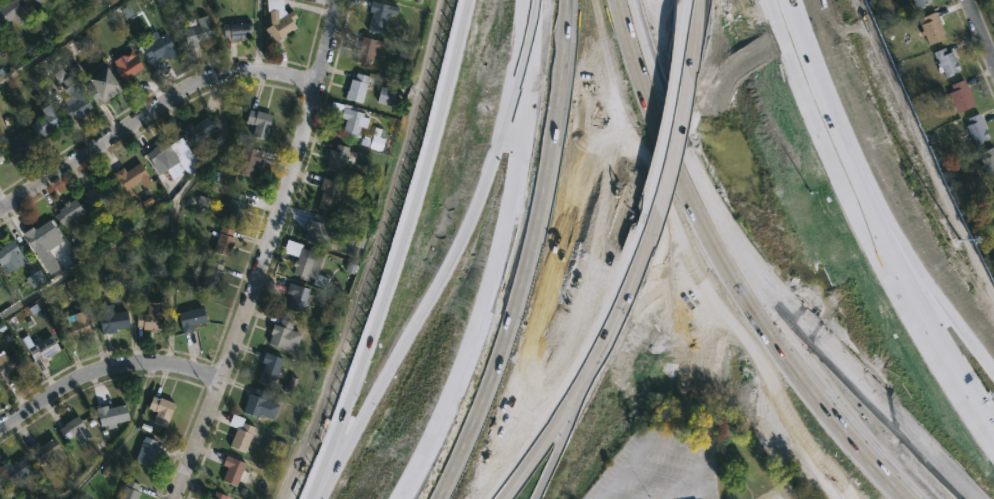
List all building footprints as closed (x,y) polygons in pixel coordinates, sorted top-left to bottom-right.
[(2,34),(0,32),(0,5),(5,0),(11,0),(24,16),(16,23),(11,16),(3,23),(9,28),(2,34)] [(264,11),(264,0),(280,0),(281,10),(284,13),(289,10),(294,17),(289,20),(294,28),(269,42),(260,28),(267,23),(267,11),(264,11)] [(396,7),(394,14),(386,12),(380,34),(365,30),(369,12),(366,11),(369,0),(396,7)] [(915,11),(910,0),(929,0),(930,2),(923,5),(924,8),(915,11)] [(941,32),(944,38),(927,45),(923,35),(921,36),(919,31),(921,31),(918,24),(923,23),(920,17),(934,11),(941,32)] [(189,48),(185,49),(179,30),(196,25),(193,18),(204,15),(211,37),(195,42),(196,46),(189,48)] [(241,34),(241,40),(234,40),(234,38),(227,38),(227,36),(221,36),(220,23),(249,22),(249,31),(247,31),(247,34),(241,34)] [(153,30),(157,37),(163,33),(175,54),(167,59),(166,57),(162,60),(159,56),(153,59),(156,65),(148,69),(143,60),(146,58),(139,47),(149,42),(145,35),(153,30)] [(383,43),(381,49),(373,47),(367,65),(353,61),(360,36),(383,43)] [(944,49),(945,53),(950,51),(952,57),(954,56),(958,70),(951,73),(952,75),(944,78),(941,71),(937,73),(933,64),(936,63),(931,52),(943,47),(944,49)] [(126,84),(122,86),(111,69),(114,66),(111,60),(128,49),(141,68),(129,75),(132,80),(126,84)] [(108,102),(102,106),(100,102),(94,106),(81,85),(86,82),(83,78),(101,66),(117,90),(105,98),(108,102)] [(368,77),(360,103),(344,98),(350,78),(354,79),(356,72),(368,77)] [(83,115),(74,121),(70,116),(65,120),(58,109),(73,99),(63,82),(71,77),(91,108),(82,114),(83,115)] [(966,88),(974,105),(956,113),(951,102),(949,104),(947,99),(949,98),(946,93),(952,90),(949,85),(962,79),(966,88)] [(391,106),(395,90),(380,86),(376,103),(391,106)] [(41,139),(38,142),(27,125),(42,115),(37,108),(47,102),(59,122),(44,131),(47,136),(41,139)] [(366,118),(364,128),(357,126),(356,132),(358,133),(357,138),(339,134),(343,119),(339,118),(342,104),(364,109),(362,117),(366,118)] [(270,115),(262,139),(249,135),(252,125),(243,122),(248,108),(270,115)] [(981,143),(972,146),(964,126),(969,124),(966,118),(977,113),(987,136),(979,140),(981,143)] [(205,114),(215,128),(189,146),(178,129),(187,123),(189,126),(205,114)] [(380,129),(374,127),(368,148),(380,152),(384,139),(378,137),(380,129)] [(31,147),(17,156),(16,153),(9,157),(2,145),(24,131),(34,146),(31,147)] [(155,174),(154,175),(141,155),(149,150),(148,148),(163,139),(176,161),(155,174)] [(347,149),(338,174),(323,168),(326,160),(324,159),(327,149),(332,151),(335,144),(347,148),(347,149)] [(257,158),(255,165),(253,164),(249,177),(233,172),(241,145),(259,151),(257,158)] [(992,146),(993,151),(993,176),(988,180),(983,169),(981,170),(979,165),(981,164),(979,160),(983,158),(980,152),(992,146)] [(138,162),(150,181),(141,187),(137,181),(122,190),(111,173),(120,167),(123,172),(138,162)] [(343,188),(341,194),(336,192),(330,212),(315,207),(321,190),(317,189),(320,178),(339,183),(338,186),(343,188)] [(105,185),(113,198),(92,212),(80,193),(89,186),(93,193),(105,185)] [(242,210),(238,223),(221,218),(230,192),(242,196),(240,202),(244,203),(242,210)] [(72,199),(76,204),(78,203),(82,210),(59,226),(51,215),(57,212),(55,209),(61,205),(60,203),(65,200),(66,202),(72,199)] [(328,219),(326,225),(330,227),(324,246),(301,238),(307,220),(310,221),(313,214),(328,219)] [(46,220),(55,233),(41,242),(45,248),(34,255),(20,233),(29,227),(31,230),(46,220)] [(230,245),(226,257),(210,252),(219,226),(231,230),(229,236),(232,238),(230,245)] [(3,274),(0,270),(0,245),(9,240),(22,261),(3,274)] [(303,250),(320,256),(313,274),(326,278),(322,289),(310,285),(311,280),(306,278),(305,281),(296,278),(296,275),(290,273),(292,267),(290,266),(292,261),(294,261),(296,254),(299,255),(301,249),(303,250)] [(220,282),(215,296),(198,289),(208,261),(221,266),(219,271),(222,273),(220,282)] [(25,278),(32,289),(45,280),(39,269),(25,278)] [(84,290),(78,276),(64,282),(70,296),(84,290)] [(309,301),(307,305),(302,304),(299,313),(284,308),(289,295),(283,293),(286,282),(306,289),(305,294),(311,296),(309,301)] [(164,304),(162,319),(156,318),(155,330),(153,330),(153,332),(147,332),(148,330),(139,329),(139,325),(134,325),(135,313),(144,314),(145,302),(164,304)] [(110,305),(111,312),(123,311),(124,327),(113,328),(113,333),(97,334),(95,306),(110,305)] [(184,333),(180,334),(175,313),(199,307),(202,322),(189,325),(191,331),(184,333)] [(69,344),(64,346),(56,326),(65,323),(63,317),(80,310),(88,332),(72,338),(73,342),(69,344)] [(290,323),(287,330),(298,334),(290,354),(264,344),(271,324),(275,326),(278,319),(290,323)] [(57,350),(39,361),(37,357),(31,361),(24,350),(48,335),(57,350)] [(3,383),(0,379),(0,350),(4,357),(11,351),(20,365),(9,373),(12,377),(3,383)] [(275,375),(270,387),(255,381),(261,364),(258,363),(262,352),(281,359),(275,375)] [(270,394),(269,398),(265,397),(263,401),(277,406),(271,421),(257,416),(256,418),(240,412),(246,393),(250,395),(253,388),(270,394)] [(154,398),(156,399),(157,397),(171,403),(161,428),(149,422),(153,412),(144,408),(149,396),(154,398)] [(123,404),(126,420),(93,427),(90,409),(91,408),(91,406),(104,405),(104,408),(123,404)] [(247,439),(242,452),(227,446),(234,428),(226,425),(230,414),(242,419),(241,422),(252,426),(247,439)] [(74,416),(89,437),(78,445),(71,435),(64,440),(56,429),(74,416)] [(49,436),(56,445),(58,443),(66,454),(54,463),(49,456),(36,465),(24,448),(33,442),(36,446),(49,436)] [(154,450),(147,469),(131,462),(141,436),(154,441),(151,448),(154,450)] [(238,477),(234,487),(219,481),(225,467),(219,465),(223,455),(243,464),(238,477)] [(9,484),(0,472),(0,463),(4,460),(9,466),(19,458),(28,470),(9,484)] [(137,492),(134,498),(116,498),(123,480),(136,484),(133,491),(137,492)] [(225,496),(224,498),(209,498),(212,491),(225,496)]
